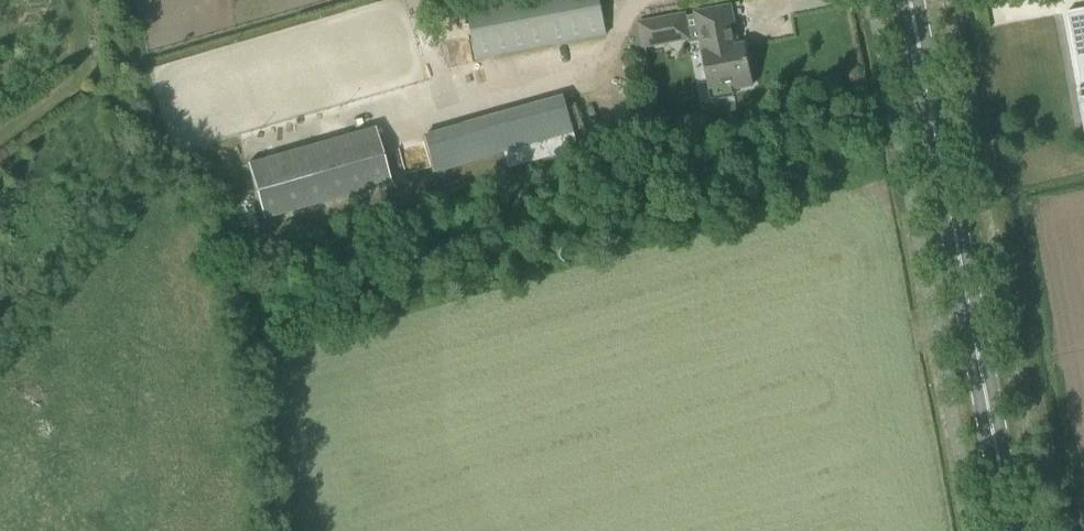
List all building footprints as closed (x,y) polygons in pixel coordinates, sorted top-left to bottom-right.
[(600,0),(491,0),(467,5),(477,59),(607,34),(600,0)] [(737,47),(729,7),(696,14),(704,54),(702,54),(709,88),(731,83),(732,89),(753,85),(746,46),(737,47)] [(1066,13),(1082,98),(1078,99),(1083,129),(1083,9),(1066,13)] [(644,46),(687,38),(683,16),(640,25),(644,46)] [(110,56),(108,43),(90,46),(93,59),(110,56)] [(579,150),(574,132),(565,98),(495,117),(505,153),(510,170),(579,150)] [(256,217),(380,185),(367,133),(243,165),(256,217)]
